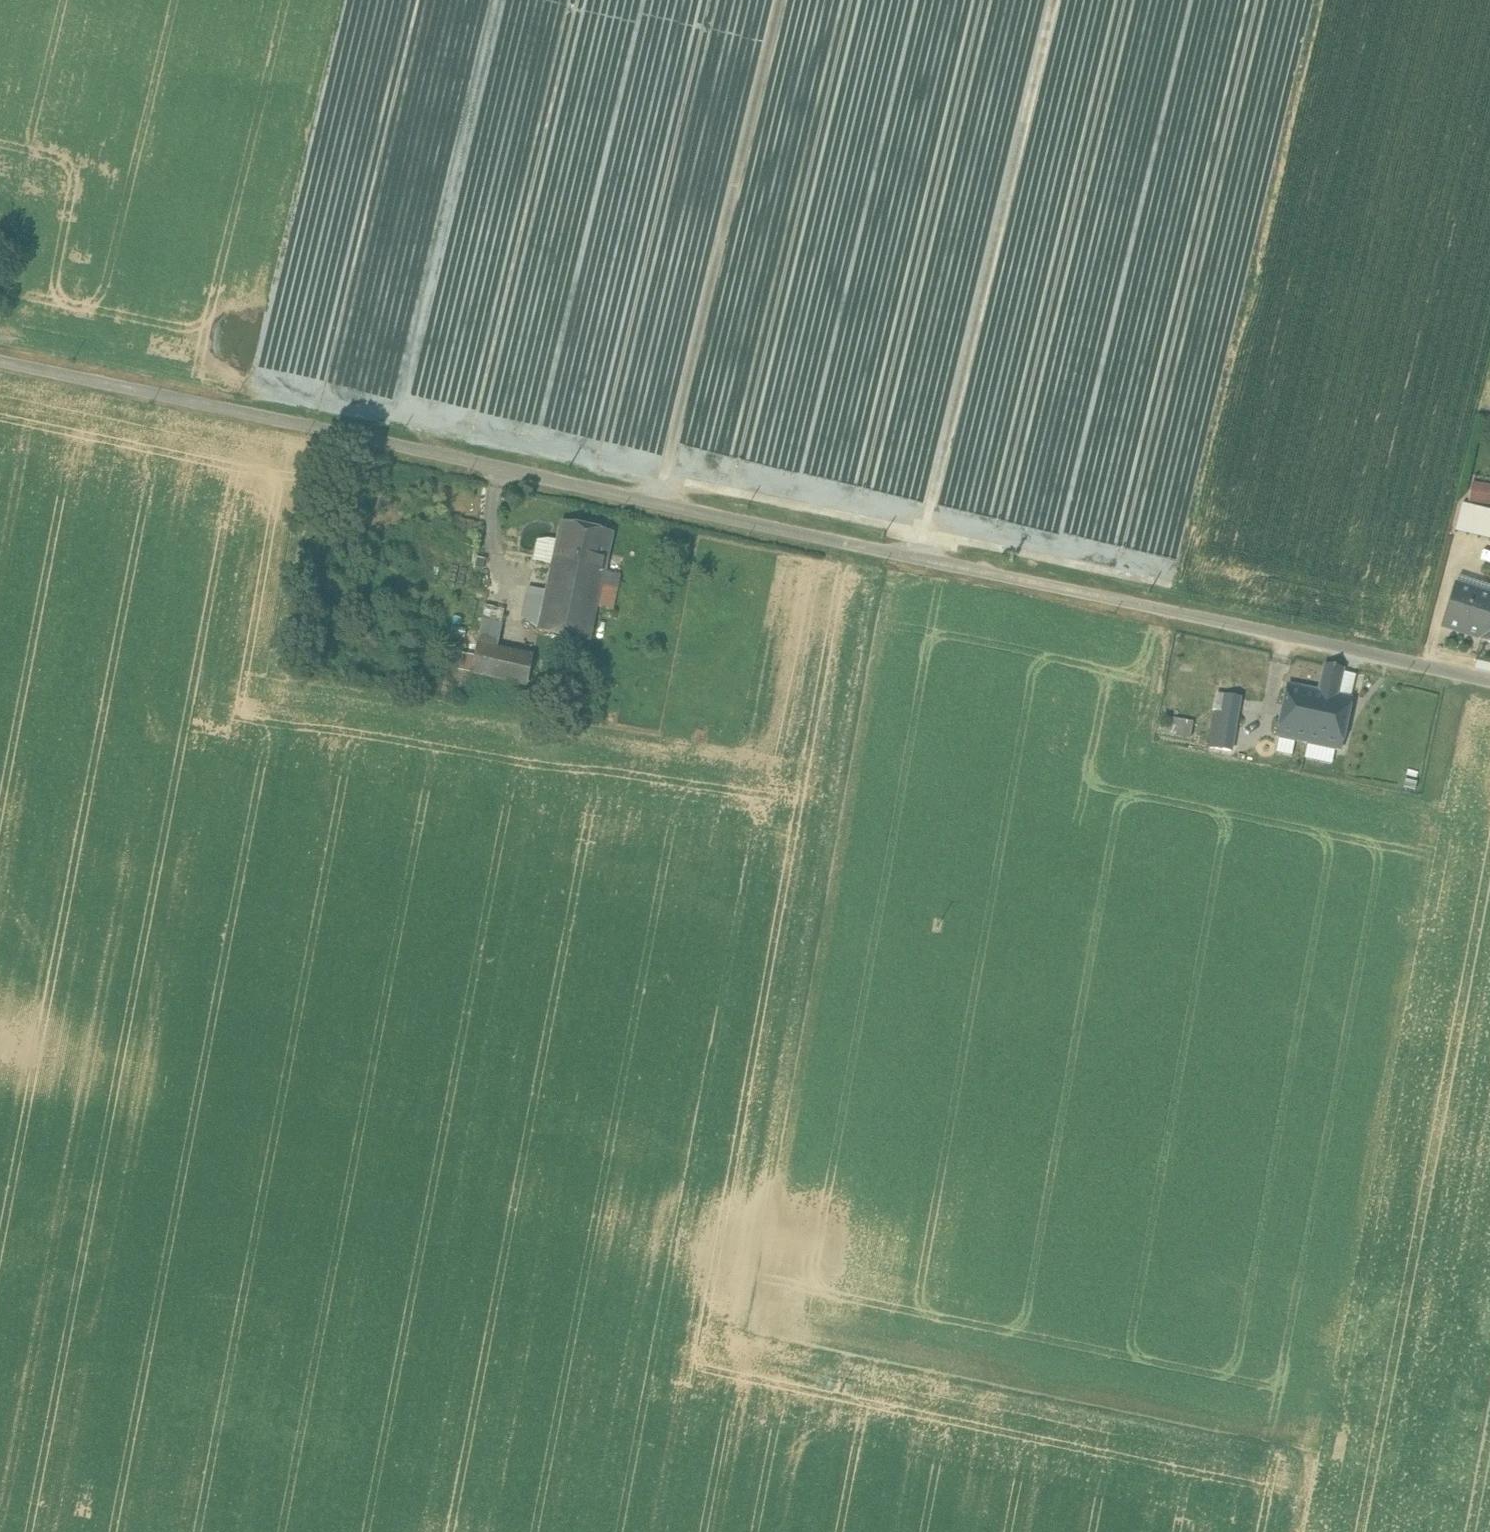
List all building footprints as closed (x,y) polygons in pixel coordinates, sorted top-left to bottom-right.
[(1472,481),(1471,501),(1489,503),(1489,482),(1472,481)] [(1462,505),(1456,530),(1489,539),(1489,512),(1462,505)] [(613,532),(562,521),(554,560),(605,572),(613,532)] [(605,572),(554,560),(540,630),(606,644),(620,574),(605,572)] [(1456,584),(1442,626),(1482,639),(1489,614),(1489,595),(1456,584)] [(1482,639),(1489,642),(1489,614),(1482,639)] [(534,656),(477,644),(471,673),(528,685),(534,656)] [(1318,691),(1289,685),(1278,736),(1341,749),(1351,699),(1337,696),(1343,668),(1326,665),(1320,690),(1318,691)] [(1240,698),(1217,693),(1214,710),(1217,710),(1210,747),(1231,751),(1240,698)] [(1193,723),(1168,718),(1165,734),(1190,738),(1193,723)] [(1297,755),(1281,752),(1278,763),(1293,767),(1297,755)]
